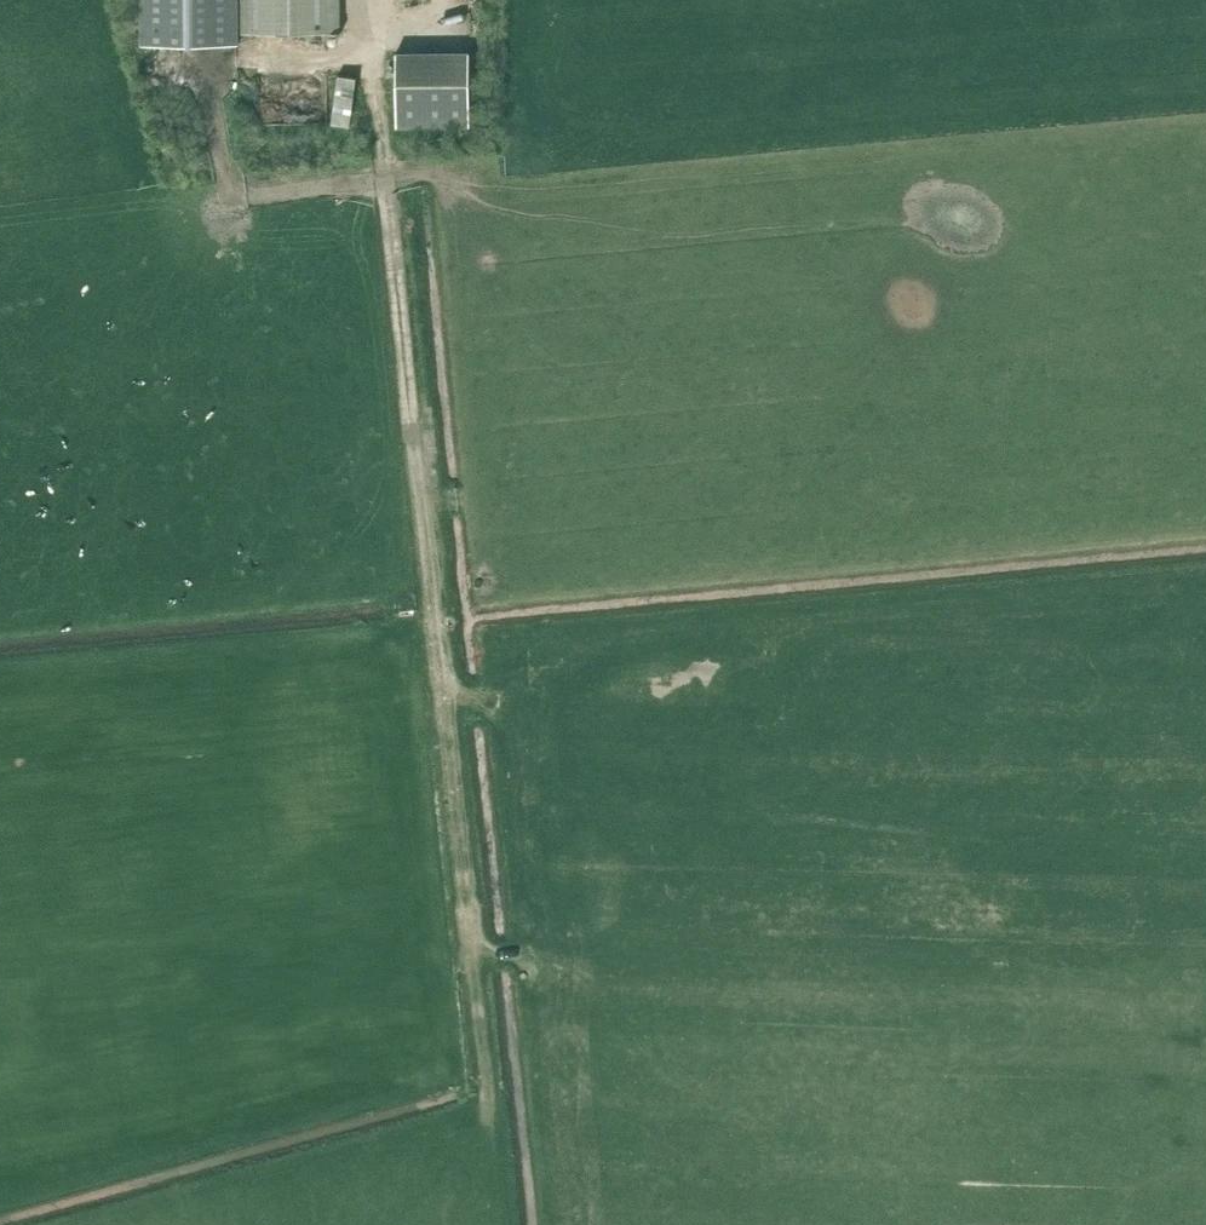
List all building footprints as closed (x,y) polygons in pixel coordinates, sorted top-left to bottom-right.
[(141,46),(145,46),(238,45),(238,0),(140,0),(141,46)] [(339,32),(339,0),(239,0),(239,31),(339,32)] [(397,125),(470,125),(470,52),(397,52),(397,125)] [(339,75),(333,118),(350,120),(356,78),(339,75)]
